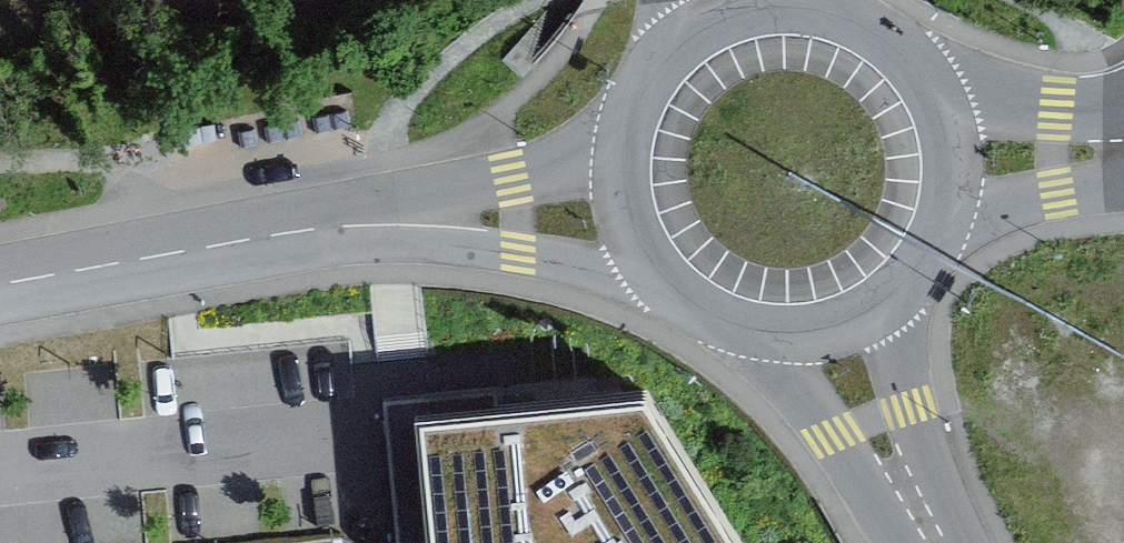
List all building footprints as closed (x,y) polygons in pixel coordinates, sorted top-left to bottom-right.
[(415,407),(419,448),(428,542),(745,542),(647,386),(415,407)]
